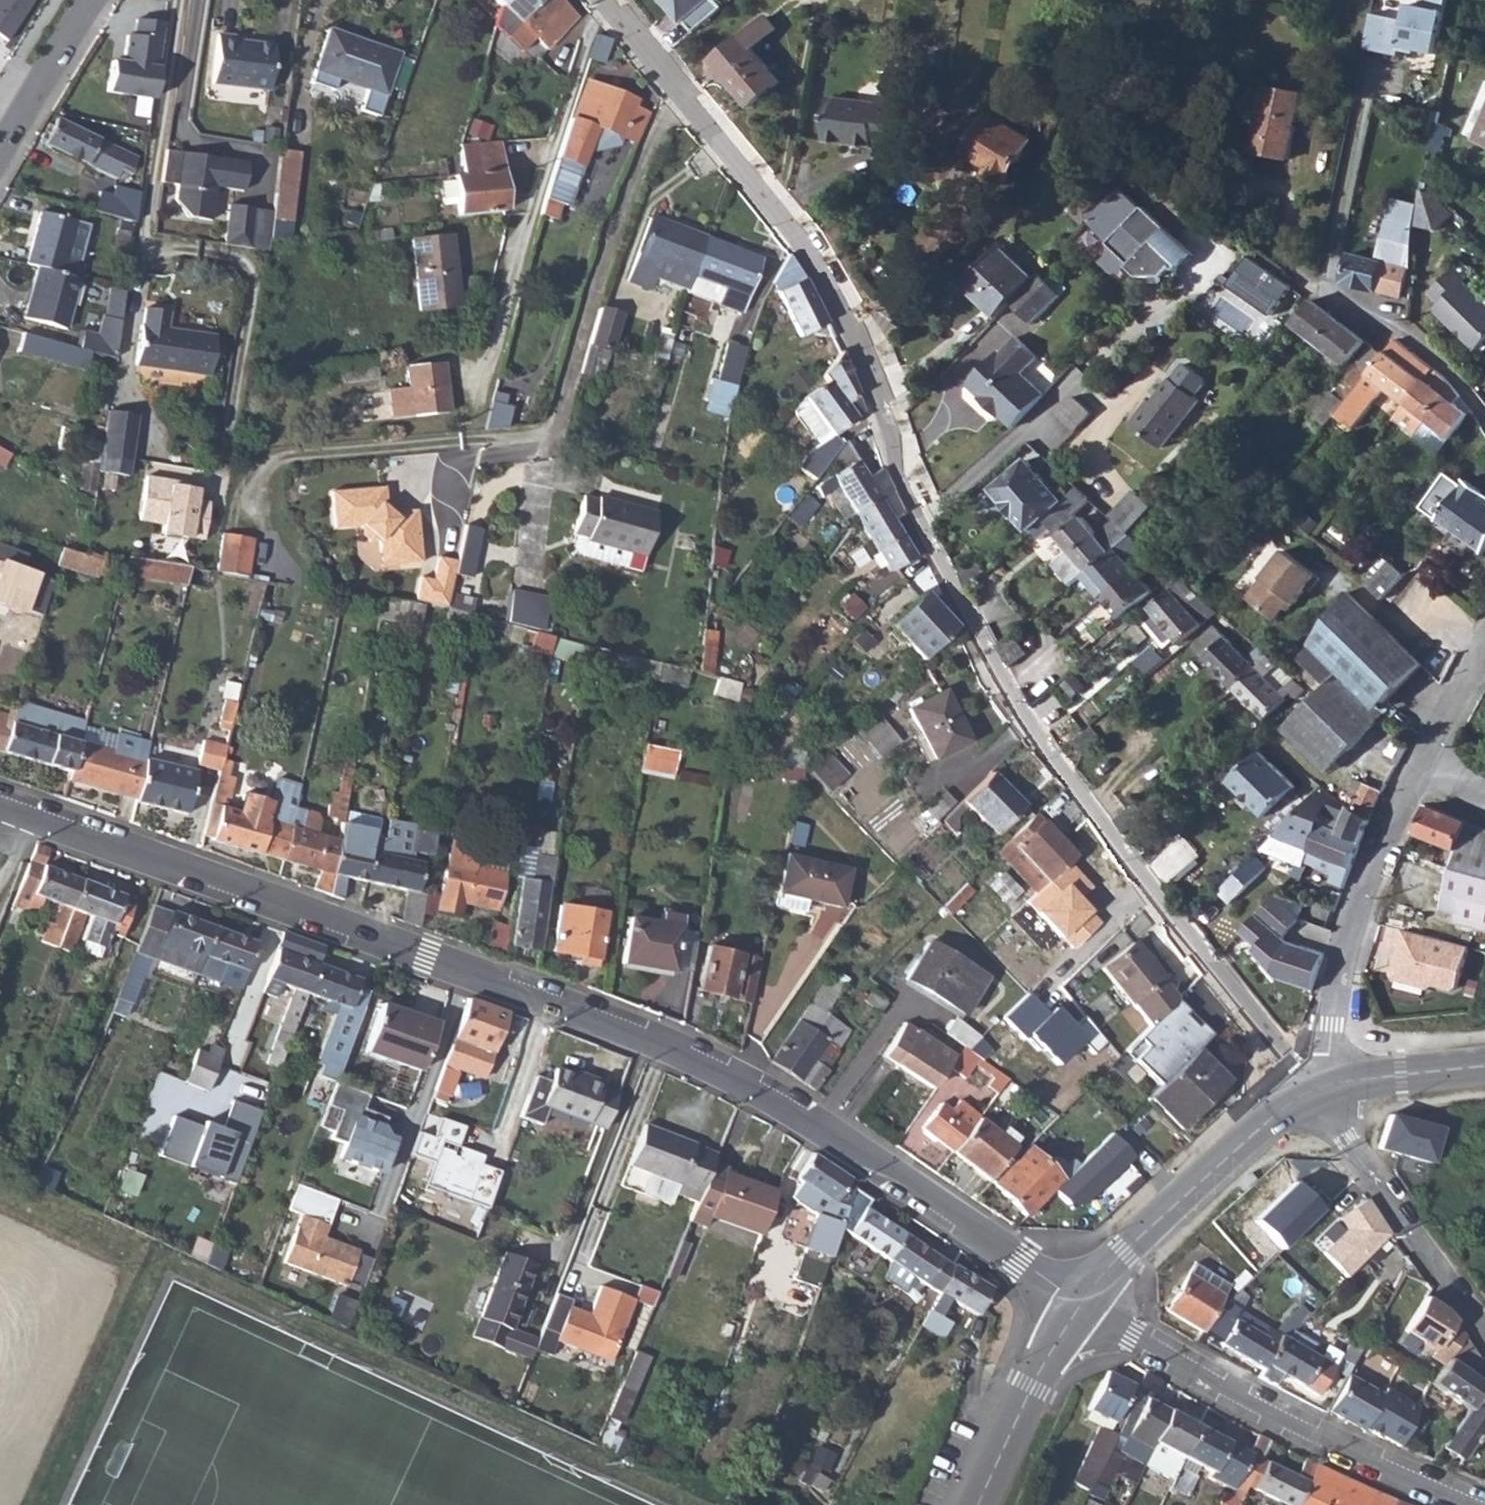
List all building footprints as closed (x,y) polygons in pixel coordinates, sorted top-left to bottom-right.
[(11,43),(39,0),(0,0),(0,36),(11,43)] [(501,5),(545,48),(577,16),(560,0),(504,0),(502,2),(501,5)] [(694,29),(722,6),(717,0),(666,0),(682,20),(685,18),(694,29)] [(1437,56),(1447,15),(1408,6),(1404,22),(1380,16),(1373,46),(1400,52),(1401,48),(1437,56)] [(767,17),(714,61),(751,106),(781,82),(754,48),(776,29),(767,17)] [(130,64),(122,63),(112,61),(107,92),(153,98),(163,22),(136,18),(133,36),(126,35),(123,56),(130,57),(130,64)] [(329,27),(315,69),(386,92),(400,50),(329,27)] [(216,33),(210,83),(267,91),(272,46),(235,40),(235,35),(216,33)] [(598,34),(590,58),(603,62),(611,38),(598,34)] [(123,56),(122,63),(130,64),(130,57),(123,56)] [(570,118),(549,183),(566,189),(568,188),(577,161),(581,162),(582,161),(588,163),(623,140),(625,133),(634,107),(637,97),(587,80),(573,119),(570,118)] [(1464,133),(1484,141),(1484,83),(1464,133)] [(1264,87),(1251,152),(1290,160),(1304,95),(1264,87)] [(826,142),(892,150),(899,98),(881,96),(879,105),(831,99),(826,142)] [(625,133),(637,138),(651,113),(634,107),(625,133)] [(990,114),(966,154),(989,168),(985,173),(1004,185),(1032,142),(990,114)] [(474,118),(471,131),(491,136),(494,123),(474,118)] [(55,120),(43,146),(112,178),(119,165),(128,170),(135,155),(55,120)] [(1436,123),(1432,153),(1443,155),(1447,138),(1450,136),(1452,130),(1436,123)] [(497,140),(460,143),(463,174),(455,175),(455,180),(441,182),(443,206),(457,204),(459,217),(504,213),(497,140)] [(248,162),(166,150),(161,183),(177,185),(175,200),(188,217),(211,221),(215,186),(244,191),(248,162)] [(279,150),(273,193),(294,191),(298,152),(279,150)] [(549,183),(543,199),(561,205),(566,189),(549,183)] [(101,194),(95,211),(134,222),(139,193),(115,187),(112,197),(101,194)] [(1123,190),(1091,224),(1132,265),(1130,267),(1141,277),(1153,277),(1166,277),(1178,278),(1177,272),(1181,268),(1183,269),(1196,256),(1123,190)] [(1417,224),(1440,235),(1457,222),(1430,193),(1425,192),(1421,191),(1421,193),(1419,207),(1417,224)] [(1073,216),(1084,226),(1105,204),(1093,194),(1073,216)] [(228,206),(223,245),(227,246),(248,249),(252,209),(228,206)] [(42,211),(28,263),(39,266),(80,278),(83,264),(77,262),(87,224),(42,211)] [(271,213),(268,240),(276,239),(276,235),(287,233),(288,216),(271,213)] [(655,282),(687,293),(692,278),(705,240),(650,220),(627,284),(651,292),(655,282)] [(1347,253),(1340,284),(1404,298),(1411,269),(1413,269),(1415,256),(1384,247),(1387,237),(1357,229),(1352,255),(1347,253)] [(451,237),(411,241),(420,313),(458,308),(451,237)] [(705,240),(692,278),(723,289),(718,305),(742,314),(761,259),(705,240)] [(964,288),(996,318),(1010,303),(1033,279),(1000,249),(964,288)] [(788,256),(774,284),(799,337),(827,323),(804,275),(788,256)] [(1231,268),(1221,281),(1271,319),(1294,288),(1253,258),(1240,275),(1231,268)] [(80,278),(39,266),(24,316),(65,328),(80,278)] [(1430,293),(1440,304),(1434,310),(1476,350),(1484,342),(1484,303),(1464,282),(1465,278),(1455,268),(1430,293)] [(1033,279),(1010,303),(1032,325),(1060,296),(1038,274),(1033,279)] [(1303,313),(1295,325),(1348,365),(1367,342),(1313,302),(1303,313)] [(133,368),(143,369),(209,378),(214,338),(164,332),(165,314),(142,311),(141,327),(139,327),(133,368)] [(619,317),(597,311),(587,348),(607,353),(609,354),(619,317)] [(86,333),(82,349),(93,352),(115,359),(120,319),(104,317),(101,337),(86,333)] [(26,333),(21,352),(41,357),(88,370),(93,352),(82,349),(68,345),(26,333)] [(982,398),(980,400),(995,414),(997,413),(1000,408),(1005,412),(1001,416),(1014,428),(1045,395),(1022,374),(1037,359),(1028,350),(1017,339),(1002,355),(1000,352),(969,386),(982,398)] [(816,370),(820,378),(840,352),(835,341),(812,352),(819,366),(816,370)] [(1385,356),(1351,398),(1363,406),(1370,397),(1383,406),(1392,394),(1406,404),(1435,369),(1397,341),(1385,356)] [(716,382),(736,388),(745,348),(725,343),(716,382)] [(1372,346),(1338,389),(1351,398),(1385,356),(1372,346)] [(580,371),(580,374),(599,380),(607,353),(587,348),(580,371)] [(820,378),(803,399),(792,414),(816,447),(811,451),(798,470),(814,482),(830,461),(846,441),(848,438),(841,429),(864,412),(840,352),(820,378)] [(376,361),(332,365),(334,382),(337,382),(350,381),(377,378),(376,361)] [(1186,363),(1174,379),(1196,396),(1205,383),(1205,377),(1186,363)] [(441,389),(446,388),(443,364),(406,368),(408,388),(388,390),(391,419),(443,413),(441,389)] [(1406,404),(1394,419),(1416,435),(1428,421),(1453,439),(1471,413),(1449,396),(1454,388),(1442,374),(1435,369),(1406,404)] [(1150,402),(1135,424),(1165,446),(1199,400),(1196,396),(1174,379),(1154,403),(1150,402)] [(1331,393),(1311,417),(1325,428),(1346,405),(1331,393)] [(1074,395),(1057,412),(1076,431),(1094,413),(1074,395)] [(106,416),(100,455),(130,459),(136,420),(106,416)] [(821,497),(825,495),(836,488),(853,513),(893,488),(883,468),(869,477),(846,441),(830,461),(836,471),(818,483),(816,486),(821,497)] [(0,447),(0,463),(6,466),(13,454),(0,447)] [(129,460),(99,456),(97,473),(126,478),(129,460)] [(1032,528),(1056,509),(1067,499),(1030,457),(995,487),(1032,528)] [(147,478),(140,522),(165,526),(163,534),(205,541),(211,503),(197,501),(186,499),(188,489),(188,484),(147,478)] [(1428,522),(1469,549),(1472,543),(1484,551),(1484,503),(1479,499),(1483,492),(1465,480),(1449,502),(1443,498),(1428,522)] [(1075,481),(1065,491),(1070,496),(1081,486),(1075,481)] [(397,564),(422,561),(417,509),(397,511),(394,515),(383,505),(386,501),(384,486),(331,491),(334,527),(361,525),(362,535),(369,541),(379,540),(380,552),(396,550),(397,564)] [(1054,565),(1072,586),(1085,576),(1114,553),(1118,549),(1133,533),(1123,524),(1119,520),(1100,537),(1085,520),(1081,522),(1077,518),(1097,501),(1081,486),(1070,496),(1067,499),(1056,509),(1032,530),(1041,539),(1053,529),(1071,550),(1054,565)] [(836,488),(825,495),(840,520),(853,513),(836,488)] [(893,488),(853,513),(892,573),(916,557),(899,530),(894,519),(905,513),(893,488)] [(186,499),(197,501),(199,491),(188,489),(186,499)] [(1136,490),(1114,515),(1118,519),(1119,520),(1123,524),(1133,533),(1155,506),(1136,490)] [(719,492),(717,508),(726,497),(719,492)] [(575,534),(572,547),(581,557),(625,567),(629,552),(644,556),(656,511),(597,497),(597,499),(583,496),(574,533),(575,534)] [(397,511),(386,501),(383,505),(394,515),(397,511)] [(481,526),(464,523),(457,559),(455,572),(471,575),(481,526)] [(1114,553),(1085,576),(1103,597),(1136,570),(1125,556),(1138,547),(1149,558),(1155,552),(1133,533),(1118,549),(1114,553)] [(250,577),(256,539),(224,534),(218,572),(250,577)] [(712,544),(710,562),(724,564),(725,546),(712,544)] [(87,573),(91,551),(85,550),(84,552),(65,546),(61,569),(87,573)] [(1321,576),(1285,548),(1243,603),(1271,624),(1286,605),(1291,598),(1296,601),(1307,587),(1311,590),(1321,576)] [(396,550),(380,552),(381,565),(397,564),(396,550)] [(105,554),(91,551),(87,573),(101,576),(105,554)] [(1155,552),(1149,558),(1162,570),(1157,574),(1172,588),(1184,578),(1155,552)] [(421,576),(416,601),(425,603),(447,608),(451,591),(455,572),(457,559),(439,556),(434,579),(421,576)] [(978,557),(961,574),(968,588),(988,571),(978,557)] [(179,566),(139,559),(137,576),(176,584),(179,566)] [(1392,563),(1366,585),(1380,600),(1404,579),(1392,563)] [(710,566),(707,585),(717,586),(718,567),(710,566)] [(1136,570),(1103,597),(1122,618),(1153,591),(1136,570)] [(1173,589),(1150,609),(1157,617),(1146,626),(1166,649),(1177,640),(1180,644),(1203,625),(1219,610),(1184,578),(1172,588),(1173,589)] [(515,586),(506,621),(549,633),(552,621),(545,619),(551,596),(515,586)] [(451,591),(447,608),(450,609),(472,614),(475,598),(451,591)] [(902,611),(934,647),(956,627),(923,591),(902,611)] [(1348,591),(1320,631),(1388,696),(1415,667),(1363,608),(1353,597),(1348,591)] [(705,597),(704,614),(714,602),(705,597)] [(1290,608),(1296,601),(1291,598),(1286,605),(1290,608)] [(450,609),(447,624),(469,629),(469,627),(470,622),(472,614),(450,609)] [(472,614),(470,622),(478,623),(479,616),(472,614)] [(1193,647),(1235,690),(1253,673),(1268,655),(1259,646),(1247,660),(1215,626),(1193,647)] [(702,627),(697,671),(710,675),(716,629),(702,627)] [(1298,714),(1286,727),(1330,767),(1380,714),(1383,709),(1379,705),(1388,696),(1320,631),(1291,675),(1315,696),(1298,714)] [(537,632),(531,652),(552,656),(555,637),(537,632)] [(1016,633),(1000,647),(1011,666),(1027,652),(1016,633)] [(1149,671),(1165,657),(1155,645),(1138,658),(1149,671)] [(1253,673),(1235,690),(1265,722),(1286,702),(1279,694),(1285,687),(1297,698),(1289,707),(1298,714),(1315,696),(1291,675),(1268,655),(1253,673)] [(1059,659),(1023,688),(1034,707),(1072,675),(1059,659)] [(661,662),(657,681),(687,688),(691,670),(661,662)] [(717,677),(713,695),(735,700),(738,682),(717,677)] [(944,692),(909,711),(936,764),(968,746),(954,720),(958,717),(944,692)] [(229,733),(236,705),(225,702),(218,730),(229,733)] [(70,775),(78,745),(84,724),(18,706),(14,718),(0,715),(0,753),(70,775)] [(881,723),(861,737),(872,755),(894,741),(881,723)] [(1093,728),(1074,744),(1084,755),(1102,739),(1093,728)] [(1284,730),(1279,734),(1284,739),(1288,734),(1284,730)] [(675,775),(680,748),(647,742),(641,768),(675,775)] [(202,743),(196,767),(219,773),(222,761),(225,748),(202,743)] [(792,743),(777,763),(795,767),(804,754),(797,752),(799,747),(792,743)] [(70,775),(68,782),(135,802),(145,763),(78,745),(70,775)] [(821,750),(802,768),(803,769),(820,786),(839,769),(821,750)] [(1262,753),(1231,783),(1245,796),(1268,817),(1298,788),(1262,753)] [(135,802),(135,804),(187,816),(196,774),(146,761),(145,763),(135,802)] [(219,773),(214,797),(229,801),(234,780),(228,779),(232,764),(222,761),(219,773)] [(232,764),(228,779),(234,780),(239,766),(232,764)] [(270,807),(259,854),(284,861),(292,828),(289,826),(292,814),(293,814),(295,807),(304,767),(294,765),(291,775),(289,774),(284,793),(287,794),(282,811),(270,807)] [(342,780),(351,782),(353,770),(344,769),(342,780)] [(989,776),(962,804),(997,837),(1023,809),(989,776)] [(1368,785),(1357,810),(1373,821),(1385,792),(1368,785)] [(1324,786),(1261,850),(1304,867),(1306,862),(1321,825),(1364,843),(1373,821),(1357,810),(1324,786)] [(945,793),(928,811),(937,820),(955,802),(945,793)] [(272,802),(243,794),(239,812),(212,804),(203,837),(211,839),(210,841),(259,854),(270,807),(272,802)] [(326,823),(342,827),(345,813),(347,799),(332,797),(326,823)] [(1418,836),(1457,851),(1469,823),(1458,819),(1433,809),(1429,808),(1418,836)] [(345,813),(342,827),(355,829),(357,814),(345,813)] [(289,826),(292,828),(301,830),(304,817),(293,814),(292,814),(289,826)] [(339,839),(329,896),(341,900),(346,877),(362,880),(372,853),(372,843),(373,838),(375,838),(379,818),(357,814),(355,829),(342,827),(339,839)] [(1035,816),(997,853),(1036,893),(1074,858),(1035,816)] [(1469,823),(1457,851),(1453,870),(1442,910),(1458,914),(1456,923),(1484,931),(1484,829),(1469,823)] [(1321,825),(1306,862),(1337,874),(1334,882),(1347,886),(1364,843),(1321,825)] [(416,827),(412,853),(432,857),(436,830),(423,828),(416,827)] [(292,828),(284,861),(320,871),(315,891),(329,896),(339,839),(301,830),(292,828)] [(372,853),(362,880),(402,889),(402,922),(420,928),(426,894),(420,893),(425,864),(385,854),(386,840),(375,838),(373,838),(372,843),(372,853)] [(478,846),(453,840),(438,909),(461,914),(464,902),(497,909),(505,873),(473,866),(478,846)] [(36,844),(13,906),(27,912),(39,912),(44,899),(62,906),(54,925),(50,923),(42,942),(58,948),(83,881),(44,866),(50,849),(36,844)] [(1145,848),(1139,853),(1142,857),(1149,853),(1145,848)] [(512,945),(538,950),(548,895),(554,858),(541,855),(536,881),(539,882),(536,902),(520,900),(512,945)] [(777,892),(776,893),(841,907),(849,871),(785,856),(781,874),(777,892)] [(1255,856),(1219,892),(1232,904),(1267,869),(1255,856)] [(1002,869),(990,884),(1008,898),(1020,884),(1002,869)] [(769,872),(765,890),(777,892),(781,874),(769,872)] [(83,881),(58,948),(70,953),(78,931),(77,928),(82,915),(90,917),(81,941),(83,942),(79,953),(96,959),(99,948),(103,950),(109,935),(120,939),(134,901),(83,881)] [(1278,895),(1260,914),(1278,932),(1285,938),(1302,920),(1278,895)] [(148,958),(193,975),(212,927),(153,906),(116,1001),(129,1005),(148,958)] [(562,906),(554,953),(579,957),(578,963),(597,967),(605,914),(562,906)] [(662,912),(660,922),(680,925),(681,916),(662,912)] [(1278,932),(1260,914),(1249,924),(1268,941),(1278,932)] [(680,925),(660,922),(630,917),(623,964),(672,971),(680,925)] [(494,923),(488,952),(504,958),(508,925),(494,923)] [(212,927),(193,975),(239,990),(246,973),(254,976),(266,946),(212,927)] [(693,968),(696,930),(682,928),(678,966),(693,968)] [(1469,949),(1402,931),(1391,976),(1394,982),(1427,991),(1433,987),(1452,992),(1458,988),(1469,949)] [(266,946),(254,976),(281,985),(293,989),(266,1065),(278,1070),(305,993),(316,963),(321,946),(309,941),(283,932),(277,950),(266,946)] [(1132,1003),(1150,1026),(1175,1002),(1159,981),(1161,978),(1133,942),(1101,966),(1129,1003),(1132,1003)] [(931,944),(905,980),(959,1017),(984,981),(931,944)] [(699,989),(752,1004),(762,960),(710,945),(699,989)] [(860,947),(854,949),(858,956),(863,954),(860,947)] [(316,963),(305,993),(349,1008),(360,978),(316,963)] [(831,976),(799,1022),(811,1030),(800,1046),(816,1059),(827,1044),(835,1049),(848,1031),(835,1019),(825,1012),(845,985),(831,976)] [(864,999),(881,1013),(882,1014),(890,1006),(887,1003),(871,990),(864,999)] [(468,999),(453,1038),(443,1066),(443,1067),(436,1084),(434,1090),(447,1095),(457,1069),(484,1079),(508,1014),(468,999)] [(1211,1037),(1175,1002),(1150,1026),(1136,1041),(1147,1051),(1134,1063),(1161,1086),(1197,1051),(1211,1037)] [(436,1026),(379,1005),(361,1053),(418,1074),(436,1026)] [(335,1082),(343,1059),(362,1009),(356,1006),(351,1021),(344,1018),(338,1034),(332,1033),(316,1075),(335,1082)] [(799,1022),(770,1061),(814,1091),(830,1069),(828,1068),(816,1059),(800,1046),(811,1030),(799,1022)] [(905,1025),(883,1056),(932,1088),(953,1057),(905,1025)] [(233,1032),(226,1051),(233,1054),(237,1043),(235,1042),(238,1034),(233,1032)] [(827,1044),(816,1059),(828,1068),(837,1055),(838,1051),(835,1049),(827,1044)] [(965,1048),(952,1067),(965,1077),(975,1064),(979,1058),(968,1050),(965,1048)] [(186,1083),(209,1092),(216,1076),(223,1059),(198,1051),(186,1083)] [(1161,1086),(1146,1101),(1177,1131),(1228,1082),(1197,1051),(1161,1086)] [(979,1058),(975,1064),(996,1081),(1001,1075),(979,1058)] [(585,1079),(572,1074),(554,1066),(541,1102),(605,1126),(619,1091),(602,1085),(603,1079),(588,1072),(585,1079)] [(575,1066),(572,1074),(585,1079),(588,1072),(575,1066)] [(996,1081),(990,1090),(997,1095),(1008,1080),(1001,1075),(996,1081)] [(368,1096),(334,1084),(318,1128),(332,1133),(329,1139),(344,1145),(338,1159),(380,1175),(393,1141),(386,1138),(382,1129),(385,1119),(362,1110),(368,1096)] [(922,1128),(954,1152),(979,1119),(979,1118),(958,1102),(951,1112),(941,1104),(922,1128)] [(256,1112),(236,1105),(227,1130),(203,1121),(202,1124),(177,1115),(163,1153),(232,1177),(256,1112)] [(1441,1129),(1388,1114),(1379,1148),(1432,1162),(1441,1129)] [(979,1119),(954,1152),(992,1183),(996,1180),(1023,1154),(979,1119)] [(643,1127),(627,1167),(648,1175),(641,1196),(669,1207),(674,1197),(693,1205),(708,1168),(710,1163),(713,1157),(694,1149),(692,1146),(643,1127)] [(996,1180),(992,1183),(1025,1215),(1060,1180),(1062,1182),(1079,1166),(1074,1161),(1069,1166),(1059,1157),(1049,1167),(1028,1149),(1023,1154),(996,1180)] [(855,1183),(813,1154),(794,1180),(795,1180),(813,1192),(825,1199),(821,1211),(818,1211),(810,1236),(833,1244),(838,1232),(852,1189),(855,1183)] [(710,1163),(708,1168),(721,1174),(722,1173),(724,1167),(710,1163)] [(689,1215),(687,1219),(705,1225),(708,1216),(760,1234),(774,1192),(722,1173),(721,1174),(708,1168),(693,1205),(689,1215)] [(39,1169),(29,1185),(47,1193),(54,1176),(39,1169)] [(1304,1178),(1294,1188),(1309,1205),(1334,1183),(1323,1172),(1309,1183),(1304,1178)] [(813,1192),(795,1180),(792,1190),(796,1199),(806,1204),(813,1192)] [(336,1200),(296,1185),(286,1213),(300,1218),(282,1266),(344,1289),(357,1253),(330,1243),(329,1247),(320,1244),(322,1240),(336,1200)] [(852,1189),(838,1232),(853,1241),(867,1250),(886,1262),(902,1236),(899,1234),(863,1212),(869,1199),(852,1189)] [(1389,1234),(1363,1199),(1335,1220),(1344,1232),(1322,1255),(1347,1277),(1389,1234)] [(902,1236),(886,1262),(890,1264),(920,1283),(925,1287),(919,1300),(923,1302),(920,1307),(926,1311),(950,1266),(902,1236)] [(679,1240),(664,1275),(672,1279),(688,1243),(679,1240)] [(867,1250),(853,1241),(848,1250),(862,1259),(867,1250)] [(471,1337),(530,1360),(537,1341),(510,1330),(534,1266),(504,1254),(471,1337)] [(826,1266),(822,1277),(834,1281),(841,1258),(830,1255),(826,1266)] [(822,1277),(826,1266),(799,1256),(791,1282),(817,1291),(822,1277)] [(920,1283),(890,1264),(883,1281),(912,1299),(920,1283)] [(926,1311),(919,1326),(943,1338),(951,1323),(936,1315),(944,1298),(975,1315),(989,1290),(989,1288),(951,1265),(950,1266),(926,1311)] [(1167,1312),(1202,1332),(1221,1295),(1227,1285),(1192,1265),(1167,1312)] [(654,1303),(659,1289),(642,1284),(637,1297),(654,1303)] [(554,1295),(541,1330),(556,1336),(553,1341),(608,1362),(632,1301),(599,1287),(588,1316),(568,1308),(570,1301),(554,1295)] [(1434,1349),(1453,1320),(1445,1308),(1427,1295),(1405,1327),(1422,1339),(1422,1341),(1434,1349)] [(408,1310),(399,1334),(431,1345),(439,1322),(408,1310)] [(1219,1344),(1264,1369),(1281,1334),(1269,1327),(1266,1328),(1260,1335),(1232,1319),(1219,1344)] [(1434,1349),(1431,1355),(1444,1365),(1464,1336),(1453,1320),(1434,1349)] [(1264,1369),(1260,1378),(1276,1386),(1282,1374),(1319,1395),(1334,1366),(1287,1337),(1281,1334),(1264,1369)] [(1431,1383),(1468,1410),(1471,1406),(1480,1393),(1484,1384),(1484,1364),(1464,1336),(1444,1365),(1431,1383)] [(1344,1374),(1348,1376),(1362,1350),(1350,1344),(1343,1358),(1348,1361),(1345,1367),(1347,1368),(1344,1374)] [(634,1349),(619,1383),(634,1389),(648,1355),(634,1349)] [(1105,1370),(1087,1408),(1089,1410),(1111,1420),(1113,1421),(1132,1384),(1105,1370)] [(1146,1371),(1138,1387),(1153,1395),(1162,1380),(1146,1371)] [(1383,1396),(1348,1376),(1329,1410),(1365,1430),(1366,1428),(1383,1396)] [(619,1383),(608,1412),(623,1419),(634,1389),(619,1383)] [(1387,1389),(1383,1396),(1366,1428),(1383,1436),(1383,1434),(1401,1447),(1420,1407),(1387,1389)] [(1118,1449),(1142,1461),(1152,1442),(1168,1410),(1145,1398),(1118,1449)] [(1444,1448),(1464,1461),(1483,1429),(1484,1426),(1484,1408),(1482,1413),(1471,1406),(1468,1410),(1444,1448)] [(1089,1410),(1085,1419),(1100,1426),(1107,1429),(1111,1420),(1089,1410)] [(1168,1410),(1152,1442),(1181,1456),(1196,1425),(1168,1410)] [(1196,1425),(1181,1456),(1199,1465),(1211,1471),(1226,1441),(1196,1425)] [(1100,1426),(1080,1466),(1095,1474),(1116,1433),(1107,1429),(1100,1426)] [(1208,1476),(1231,1487),(1229,1491),(1224,1489),(1217,1504),(1236,1504),(1243,1491),(1246,1485),(1260,1459),(1270,1440),(1259,1434),(1249,1453),(1226,1441),(1211,1471),(1208,1476)] [(819,1440),(801,1478),(824,1489),(842,1451),(819,1440)] [(1181,1456),(1176,1465),(1194,1474),(1199,1465),(1181,1456)] [(1246,1485),(1282,1503),(1287,1504),(1296,1504),(1316,1463),(1306,1458),(1296,1477),(1260,1459),(1246,1485)] [(1296,1504),(1323,1504),(1327,1498),(1332,1500),(1343,1476),(1316,1463),(1296,1504)] [(1176,1465),(1165,1490),(1172,1493),(1173,1489),(1186,1494),(1195,1475),(1194,1474),(1176,1465)] [(1080,1466),(1073,1481),(1088,1489),(1095,1474),(1080,1466)] [(1396,1501),(1383,1495),(1343,1476),(1332,1500),(1327,1498),(1323,1504),(1393,1504),(1396,1501)] [(1236,1504),(1245,1504),(1250,1495),(1243,1491),(1236,1504)]
